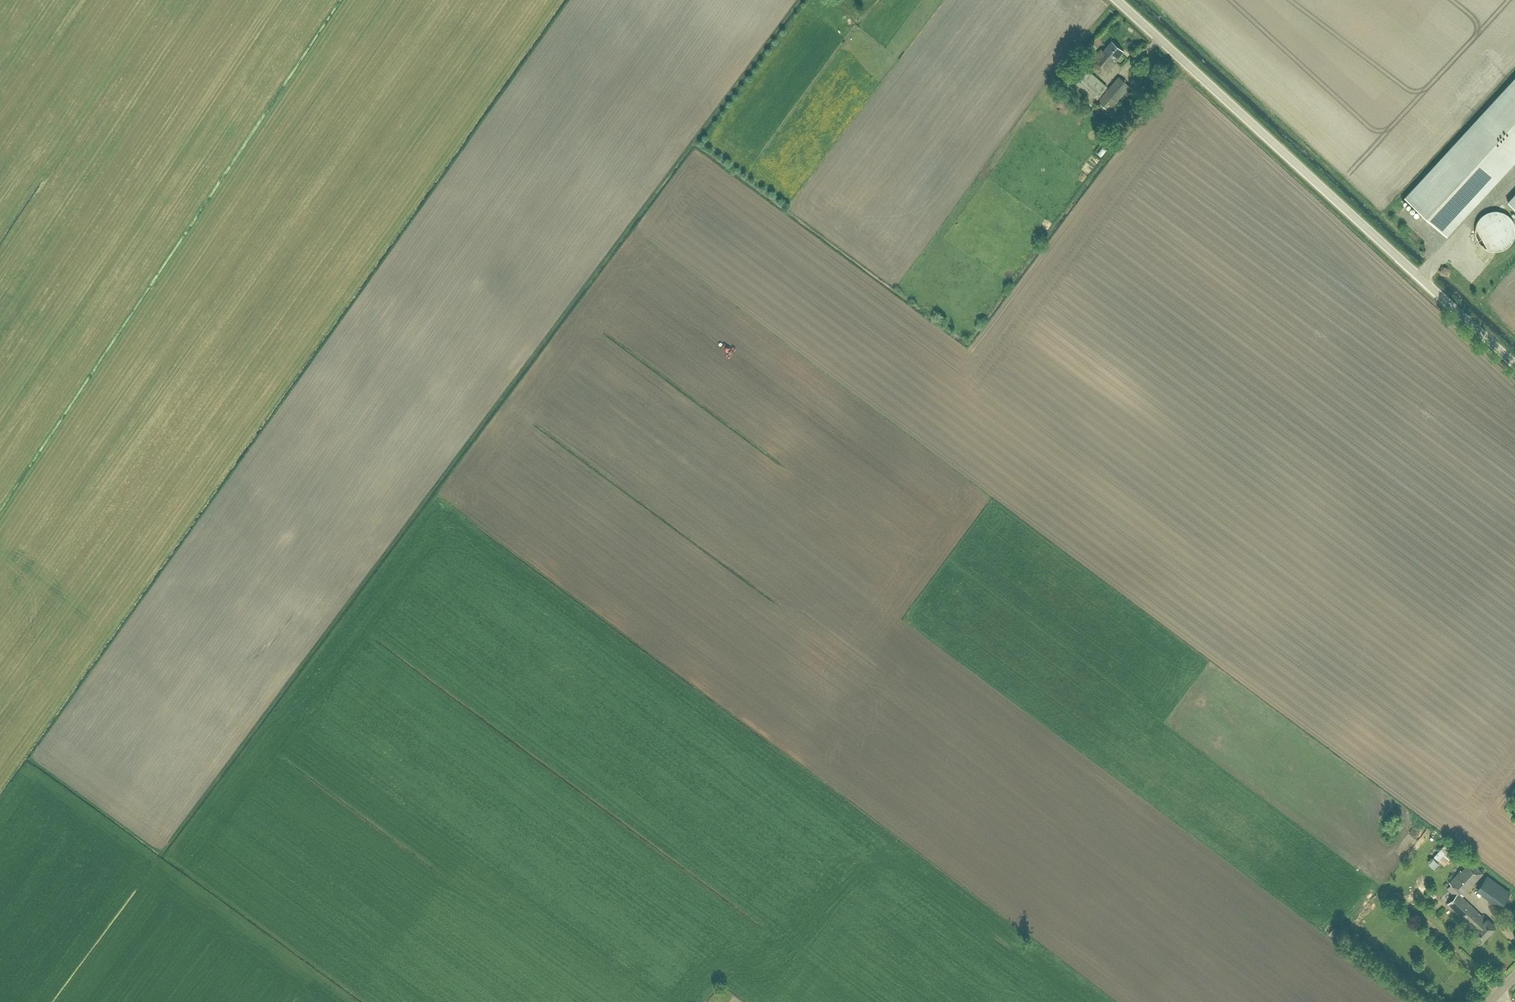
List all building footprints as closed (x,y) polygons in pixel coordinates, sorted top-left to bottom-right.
[(1124,51),(1111,40),(1099,54),(1097,52),(1089,61),(1105,74),(1124,51)] [(1081,64),(1065,83),(1090,104),(1106,85),(1081,64)] [(1118,77),(1098,100),(1108,109),(1129,86),(1118,77)] [(1404,197),(1446,236),(1514,161),(1514,77),(1404,197)] [(1490,211),(1484,213),(1481,216),(1477,219),(1475,224),(1474,229),(1474,234),(1476,238),(1478,243),(1483,247),(1488,249),(1493,251),(1499,250),(1504,248),(1509,244),(1512,240),(1514,234),(1514,229),(1513,223),(1510,218),(1506,214),(1501,211),(1495,210),(1490,211)] [(1446,864),(1456,852),(1447,844),(1436,856),(1446,864)] [(1447,903),(1474,930),(1475,930),(1471,934),(1480,942),(1494,927),(1486,919),(1485,920),(1460,897),(1483,872),(1469,860),(1448,882),(1458,891),(1447,903)] [(1483,879),(1489,883),(1493,878),(1487,873),(1483,879)] [(1510,890),(1505,886),(1494,901),(1500,905),(1510,890)]
